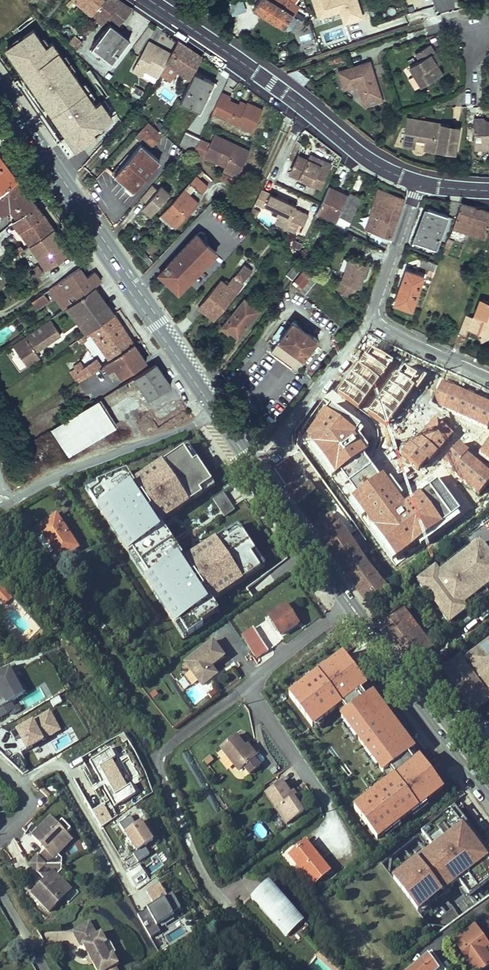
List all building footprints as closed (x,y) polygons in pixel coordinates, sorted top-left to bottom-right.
[(105,0),(74,0),(92,15),(105,0)] [(92,15),(103,24),(106,21),(109,17),(119,26),(133,9),(119,0),(105,0),(92,15)] [(253,9),(285,28),(298,7),(296,5),(298,0),(259,0),(253,9)] [(110,24),(93,45),(112,61),(130,39),(110,24)] [(33,27),(5,47),(15,64),(66,136),(60,139),(70,158),(86,146),(90,154),(125,119),(109,95),(94,102),(53,41),(45,45),(33,27)] [(75,36),(69,43),(76,50),(83,43),(75,36)] [(158,78),(156,80),(162,83),(167,75),(170,77),(175,68),(191,79),(195,72),(202,57),(191,49),(178,40),(171,53),(158,78)] [(158,78),(171,53),(158,46),(155,44),(154,45),(148,41),(132,70),(142,76),(145,71),(158,78)] [(438,59),(429,44),(416,53),(420,60),(409,66),(415,75),(409,79),(415,90),(442,73),(436,65),(434,61),(438,59)] [(370,62),(338,71),(344,89),(357,85),(363,103),(381,97),(374,77),(370,78),(369,76),(374,75),(370,62)] [(189,106),(200,111),(214,82),(195,72),(191,79),(181,99),(191,104),(189,106)] [(166,86),(170,77),(167,75),(162,83),(165,85),(166,86)] [(155,83),(164,88),(165,85),(162,83),(156,80),(155,83)] [(135,87),(133,95),(141,97),(143,89),(135,87)] [(231,97),(221,93),(212,113),(252,132),(263,110),(254,106),(247,102),(246,104),(245,108),(239,105),(229,100),(231,97)] [(381,97),(363,103),(364,107),(382,101),(381,97)] [(488,121),(485,119),(475,119),(475,149),(488,149),(488,122),(488,121)] [(456,154),(459,132),(459,127),(451,126),(442,124),(406,120),(403,147),(416,149),(417,138),(426,140),(424,150),(438,152),(445,153),(456,154)] [(136,133),(152,148),(163,136),(148,121),(136,133)] [(200,138),(186,132),(180,143),(192,154),(200,138)] [(214,134),(204,156),(225,166),(222,172),(236,179),(249,151),(236,145),(231,147),(229,146),(231,142),(214,134)] [(140,142),(116,173),(132,191),(161,160),(140,142)] [(310,154),(308,160),(319,165),(322,159),(310,154)] [(320,186),(331,164),(325,161),(322,159),(319,165),(308,160),(298,155),(290,172),(320,186)] [(17,179),(4,162),(0,157),(0,192),(17,179)] [(208,186),(195,176),(190,182),(196,187),(202,193),(208,186)] [(36,204),(27,192),(17,179),(0,192),(0,215),(1,214),(1,215),(10,208),(13,211),(17,217),(36,204)] [(151,218),(169,196),(153,182),(140,198),(145,203),(140,209),(151,218)] [(196,187),(190,182),(183,190),(189,195),(196,187)] [(339,191),(328,187),(320,205),(317,211),(337,220),(348,196),(339,191)] [(396,219),(404,197),(379,188),(370,216),(376,218),(373,226),(372,232),(390,238),(396,219)] [(272,194),(261,189),(255,204),(264,208),(265,205),(273,208),(271,211),(280,215),(276,223),(295,232),(299,223),(304,225),(309,214),(295,208),(296,206),(272,194)] [(189,195),(183,190),(161,214),(176,228),(198,203),(189,195)] [(488,224),(488,211),(481,208),(461,202),(453,226),(442,253),(447,255),(453,240),(463,244),(468,231),(485,236),(488,224)] [(30,245),(53,228),(45,216),(43,213),(36,204),(17,217),(13,220),(20,230),(30,245)] [(253,207),(250,214),(256,218),(260,210),(253,207)] [(420,229),(415,241),(435,249),(448,216),(428,208),(420,229)] [(370,216),(367,224),(373,226),(376,218),(370,216)] [(346,232),(349,225),(339,220),(335,229),(345,234),(346,232)] [(30,245),(46,268),(70,252),(65,246),(53,228),(30,245)] [(219,254),(195,234),(160,276),(181,298),(192,287),(219,254)] [(303,242),(295,238),(292,245),(300,248),(303,242)] [(308,255),(302,250),(298,254),(304,259),(308,255)] [(340,280),(334,287),(347,299),(354,291),(358,287),(359,287),(361,284),(358,283),(360,279),(362,279),(367,265),(349,258),(341,281),(340,280)] [(423,259),(420,266),(429,269),(435,272),(438,264),(423,259)] [(296,262),(286,274),(292,280),(302,267),(296,262)] [(244,264),(235,274),(243,281),(252,270),(244,264)] [(37,265),(31,270),(37,277),(43,272),(37,265)] [(80,268),(68,276),(75,286),(87,277),(80,268)] [(304,269),(292,284),(304,294),(316,280),(304,269)] [(401,285),(395,303),(411,309),(423,276),(406,270),(401,285)] [(68,276),(51,287),(57,296),(61,293),(63,296),(56,300),(64,309),(67,306),(70,304),(94,286),(101,282),(98,277),(94,272),(87,277),(75,286),(68,276)] [(235,274),(233,277),(241,283),(243,281),(235,274)] [(215,320),(243,285),(241,283),(233,277),(230,275),(228,278),(231,280),(226,286),(223,289),(221,287),(218,290),(215,287),(199,307),(206,313),(215,320)] [(220,281),(215,287),(218,290),(221,287),(223,289),(226,286),(220,281)] [(104,300),(94,286),(70,304),(78,314),(75,316),(79,322),(82,320),(89,331),(90,330),(114,313),(104,300)] [(47,298),(49,302),(57,296),(51,287),(43,293),(47,298)] [(43,293),(31,301),(34,306),(47,298),(43,293)] [(47,298),(34,306),(37,310),(49,302),(47,298)] [(476,315),(483,299),(480,298),(474,314),(476,315)] [(245,299),(221,328),(228,333),(230,331),(238,337),(259,311),(245,299)] [(459,333),(466,336),(468,330),(469,327),(475,329),(477,333),(481,341),(488,338),(488,334),(487,330),(488,326),(488,302),(483,299),(476,315),(473,317),(466,314),(459,333)] [(70,304),(67,306),(75,316),(78,314),(70,304)] [(108,357),(110,360),(134,343),(126,331),(114,313),(90,330),(108,357)] [(50,319),(12,345),(26,365),(39,356),(36,351),(34,349),(36,348),(38,350),(60,334),(50,319)] [(79,322),(86,333),(89,331),(82,320),(79,322)] [(293,321),(271,351),(284,361),(295,369),(304,357),(306,359),(319,342),(317,339),(293,321)] [(110,360),(104,364),(109,371),(115,367),(122,377),(146,362),(142,356),(134,343),(110,360)] [(108,357),(99,364),(101,367),(104,364),(110,360),(108,357)] [(72,366),(74,368),(70,371),(77,381),(77,382),(101,367),(99,364),(96,360),(84,368),(80,362),(72,366)] [(156,363),(134,377),(149,399),(171,385),(169,383),(156,363)] [(364,405),(370,411),(369,413),(375,420),(381,414),(383,416),(389,409),(387,407),(390,404),(385,400),(394,390),(399,395),(406,388),(408,389),(411,392),(418,384),(408,374),(405,374),(398,368),(372,396),(364,405)] [(126,382),(117,388),(120,392),(128,387),(126,382)] [(406,388),(399,395),(401,397),(408,389),(406,388)] [(332,429),(353,407),(338,393),(314,419),(320,425),(323,421),(332,429)] [(313,408),(317,411),(325,401),(320,397),(313,408)] [(98,401),(51,431),(68,458),(116,428),(98,401)] [(364,405),(362,407),(369,413),(370,411),(364,405)] [(433,449),(453,425),(444,417),(445,416),(443,414),(433,406),(431,409),(412,431),(426,442),(433,449)] [(488,459),(488,458),(488,423),(482,417),(464,439),(488,459)] [(426,442),(423,445),(430,452),(433,449),(426,442)] [(199,496),(213,487),(197,462),(192,465),(181,450),(132,483),(123,470),(93,483),(95,488),(88,494),(178,632),(185,628),(188,634),(218,613),(212,602),(265,564),(237,525),(183,559),(160,525),(199,496)] [(335,450),(324,462),(344,480),(353,470),(347,465),(341,459),(343,457),(342,457),(335,450)] [(343,457),(341,459),(347,465),(351,461),(344,455),(342,457),(343,457)] [(395,489),(401,482),(379,462),(363,481),(368,486),(384,500),(367,521),(374,527),(391,507),(402,495),(395,489)] [(9,482),(14,490),(24,484),(20,476),(9,482)] [(434,483),(420,499),(433,511),(431,513),(449,528),(464,509),(456,502),(454,504),(446,497),(448,495),(434,483)] [(213,501),(224,518),(235,511),(224,494),(213,501)] [(448,495),(446,497),(454,504),(456,502),(448,495)] [(322,540),(329,550),(348,537),(340,525),(339,526),(330,514),(314,527),(322,540)] [(56,516),(39,527),(44,535),(55,551),(60,560),(78,548),(56,516)] [(44,535),(38,539),(49,555),(55,551),(44,535)] [(369,545),(373,541),(369,535),(364,539),(366,541),(369,545)] [(334,557),(337,562),(356,548),(348,537),(329,550),(334,557)] [(420,579),(435,599),(451,621),(467,612),(462,604),(470,597),(477,604),(488,594),(484,588),(488,584),(488,555),(481,543),(438,574),(435,569),(420,579)] [(337,562),(350,580),(359,593),(367,604),(387,590),(399,580),(395,574),(386,582),(387,583),(384,586),(368,566),(356,548),(337,562)] [(95,550),(88,555),(97,568),(104,563),(95,550)] [(8,585),(0,590),(6,599),(14,594),(8,585)] [(286,605),(268,616),(281,636),(298,624),(292,614),(286,605)] [(413,664),(433,649),(402,608),(383,624),(399,645),(413,664)] [(242,637),(260,663),(267,659),(264,654),(269,651),(254,629),(242,637)] [(224,657),(213,643),(185,663),(201,686),(216,675),(210,667),(224,657)] [(460,657),(444,669),(474,711),(488,700),(488,698),(487,695),(488,693),(488,644),(464,663),(460,657)] [(339,656),(287,694),(311,728),(367,689),(339,656)] [(10,713),(14,710),(13,708),(10,702),(18,699),(13,690),(21,686),(16,677),(20,675),(16,666),(9,670),(9,671),(0,676),(0,690),(0,691),(0,718),(10,713)] [(21,686),(13,690),(18,699),(26,694),(21,686)] [(20,698),(24,707),(44,698),(40,689),(20,698)] [(414,752),(372,694),(337,719),(381,775),(414,752)] [(13,708),(14,710),(10,713),(11,715),(21,710),(18,705),(13,708)] [(61,733),(49,713),(15,732),(27,753),(61,733)] [(236,736),(221,748),(239,771),(244,767),(250,774),(260,766),(255,759),(245,747),(236,736)] [(258,757),(248,745),(245,747),(255,759),(258,757)] [(116,761),(110,753),(90,763),(114,807),(135,797),(130,788),(127,790),(113,763),(116,761)] [(442,792),(417,758),(351,807),(377,841),(442,792)] [(292,792),(284,780),(267,792),(288,823),(305,812),(298,801),(292,792)] [(292,792),(298,801),(301,799),(295,790),(292,792)] [(451,811),(488,861),(488,852),(487,850),(455,807),(451,811)] [(451,811),(423,832),(435,848),(395,878),(419,910),(459,880),(470,895),(488,880),(488,861),(451,811)] [(130,817),(119,825),(136,851),(133,854),(139,862),(150,856),(145,847),(153,842),(141,824),(136,826),(130,817)] [(62,865),(62,858),(59,854),(61,852),(59,850),(64,845),(61,841),(64,837),(55,828),(58,825),(51,818),(33,837),(42,846),(44,844),(47,847),(45,849),(46,850),(38,857),(46,865),(38,873),(45,880),(44,881),(47,884),(44,887),(42,884),(32,893),(51,912),(58,905),(55,902),(64,893),(60,889),(64,886),(59,880),(61,878),(59,876),(62,872),(62,865)] [(64,837),(61,841),(64,845),(59,850),(61,852),(73,840),(58,825),(55,828),(64,837)] [(306,842),(290,856),(314,885),(330,871),(306,842)] [(38,873),(46,865),(38,857),(30,865),(38,873)] [(139,887),(149,880),(139,864),(128,871),(139,887)] [(73,890),(61,878),(59,880),(64,886),(60,889),(64,893),(55,902),(58,905),(73,890)] [(288,942),(306,926),(269,884),(250,900),(288,942)] [(160,885),(147,892),(155,905),(138,914),(151,937),(161,932),(157,923),(181,909),(173,895),(168,898),(160,885)] [(117,948),(110,939),(113,936),(105,927),(101,930),(92,917),(76,930),(86,942),(88,940),(96,951),(101,957),(110,969),(112,967),(124,958),(127,955),(120,946),(117,948)] [(455,942),(476,969),(482,969),(488,965),(488,955),(485,949),(488,946),(475,927),(455,942)] [(122,944),(115,935),(113,936),(110,939),(117,948),(120,946),(122,944)] [(428,956),(439,969),(445,969),(432,953),(428,956)] [(409,969),(439,969),(428,956),(409,969)] [(130,964),(124,958),(112,967),(115,969),(122,969),(130,964)]
